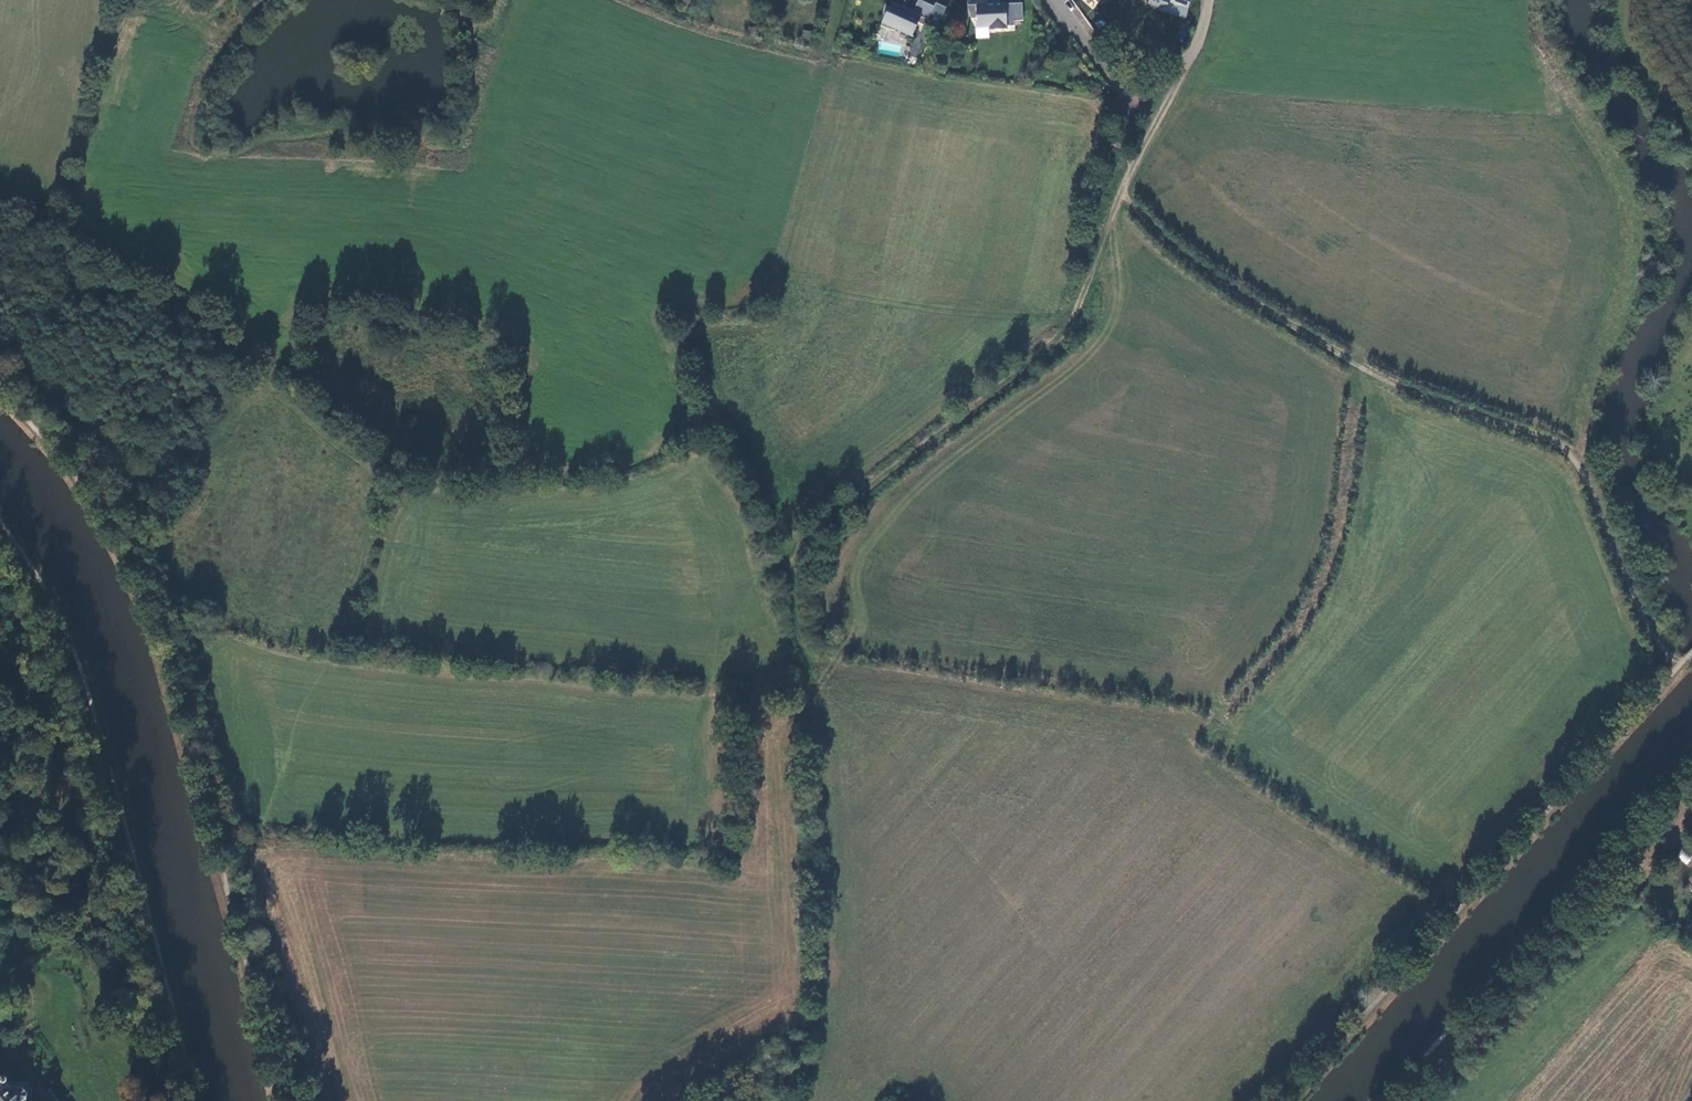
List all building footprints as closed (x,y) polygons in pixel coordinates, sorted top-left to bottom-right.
[(889,9),(884,8),(883,9),(882,16),(881,20),(882,24),(880,29),(894,33),(895,31),(911,38),(917,25),(925,28),(930,17),(934,9),(933,9),(918,1),(913,12),(907,9),(906,12),(902,10),(905,0),(892,0),(889,9)] [(988,5),(967,5),(967,7),(967,10),(967,11),(968,14),(968,16),(970,18),(971,19),(976,19),(977,28),(988,28),(988,31),(1006,30),(1006,27),(1014,27),(1014,21),(1023,21),(1022,3),(1005,4),(1000,4),(1000,0),(988,0),(988,5)] [(1152,4),(1164,8),(1164,10),(1187,15),(1191,9),(1193,0),(1153,0),(1152,4)] [(935,5),(933,9),(934,9),(930,17),(933,18),(940,21),(946,10),(935,5)] [(937,28),(940,21),(933,18),(930,24),(937,28)] [(67,694),(64,681),(52,683),(54,696),(67,694)] [(9,1091),(3,1083),(4,1080),(2,1076),(0,1074),(0,1100),(24,1100),(25,1100),(25,1093),(20,1087),(13,1087),(9,1091)] [(24,1100),(32,1100),(32,1090),(23,1081),(12,1080),(6,1075),(2,1076),(4,1080),(3,1083),(9,1091),(13,1087),(20,1087),(25,1093),(25,1100),(24,1100)]
